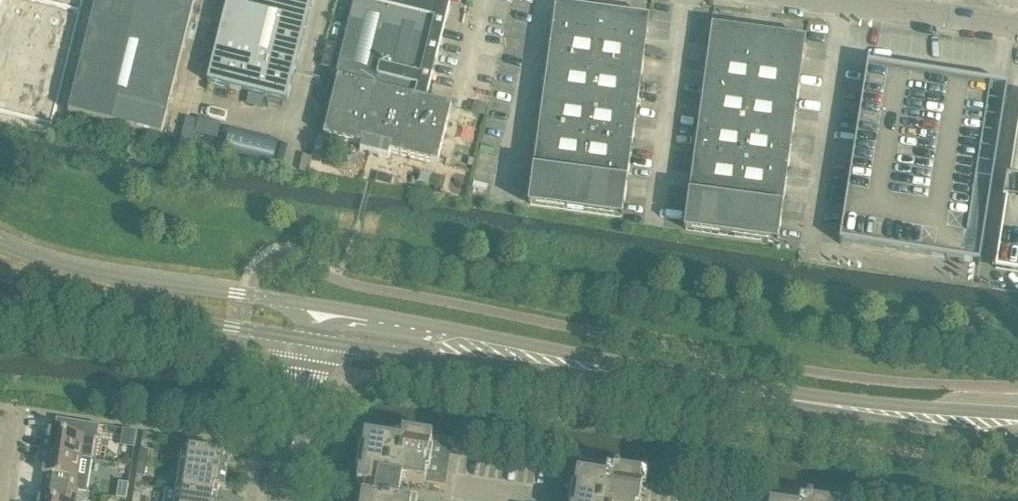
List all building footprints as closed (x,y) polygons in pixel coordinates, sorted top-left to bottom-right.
[(28,119),(52,125),(83,0),(0,0),(0,112),(28,119)] [(195,0),(97,0),(69,114),(162,136),(195,0)] [(208,84),(287,104),(312,0),(228,0),(208,84)] [(336,78),(338,79),(415,98),(426,101),(449,7),(438,4),(439,0),(375,0),(374,4),(357,0),(356,0),(336,78)] [(582,47),(586,14),(555,10),(551,42),(582,47)] [(613,51),(617,18),(586,14),(582,47),(613,51)] [(645,55),(649,22),(617,18),(613,51),(645,55)] [(739,68),(743,36),(712,31),(708,64),(739,68)] [(770,72),(774,40),(743,36),(739,68),(770,72)] [(801,77),(806,44),(774,40),(770,72),(801,77)] [(613,51),(582,47),(551,42),(547,75),(641,88),(645,55),(613,51)] [(770,72),(739,68),(708,64),(703,97),(797,110),(801,77),(770,72)] [(978,267),(1007,87),(867,65),(838,245),(978,267)] [(637,120),(641,88),(547,75),(543,107),(637,120)] [(338,79),(324,136),(327,137),(362,146),(360,152),(388,159),(390,153),(437,165),(451,107),(426,101),(415,98),(338,79)] [(793,143),(797,110),(703,97),(699,131),(793,143)] [(633,152),(637,120),(543,107),(539,140),(633,152)] [(217,140),(221,124),(199,119),(199,121),(196,134),(217,140)] [(1009,179),(1006,179),(1002,200),(1006,201),(995,271),(1017,274),(1017,124),(1009,179)] [(272,164),(278,141),(230,130),(224,152),(272,164)] [(789,176),(793,143),(699,131),(695,164),(789,176)] [(628,185),(633,152),(539,140),(535,172),(628,185)] [(785,210),(789,176),(695,164),(691,197),(785,210)] [(624,218),(628,185),(535,172),(530,206),(624,218)] [(780,242),(785,210),(691,197),(687,230),(780,242)] [(44,439),(42,452),(80,458),(92,460),(95,439),(97,439),(100,426),(56,419),(54,431),(49,431),(48,439),(44,439)] [(451,456),(451,450),(459,452),(461,442),(432,437),(433,435),(431,435),(403,431),(401,438),(401,443),(396,442),(365,437),(361,462),(357,486),(366,488),(364,497),(362,497),(362,500),(393,500),(396,480),(425,485),(425,483),(433,484),(446,486),(449,464),(451,456)] [(181,470),(227,477),(229,465),(223,464),(225,454),(185,448),(181,470)] [(147,465),(149,452),(140,451),(138,463),(147,465)] [(42,452),(40,465),(44,466),(42,475),(47,475),(45,487),(75,492),(87,494),(92,460),(80,458),(42,452)] [(617,465),(593,461),(593,463),(592,470),(607,473),(606,479),(577,475),(577,477),(554,473),(550,500),(640,500),(645,473),(616,469),(616,467),(617,465)] [(145,478),(147,465),(138,463),(136,476),(145,478)] [(225,490),(227,477),(181,470),(178,490),(218,496),(219,489),(225,490)] [(116,499),(126,500),(128,484),(119,482),(116,499)] [(75,492),(45,487),(44,499),(38,498),(38,500),(73,500),(75,492)] [(164,500),(217,500),(218,496),(178,490),(166,488),(164,500)] [(809,495),(785,492),(784,500),(787,500),(822,500),(808,499),(809,495)]
